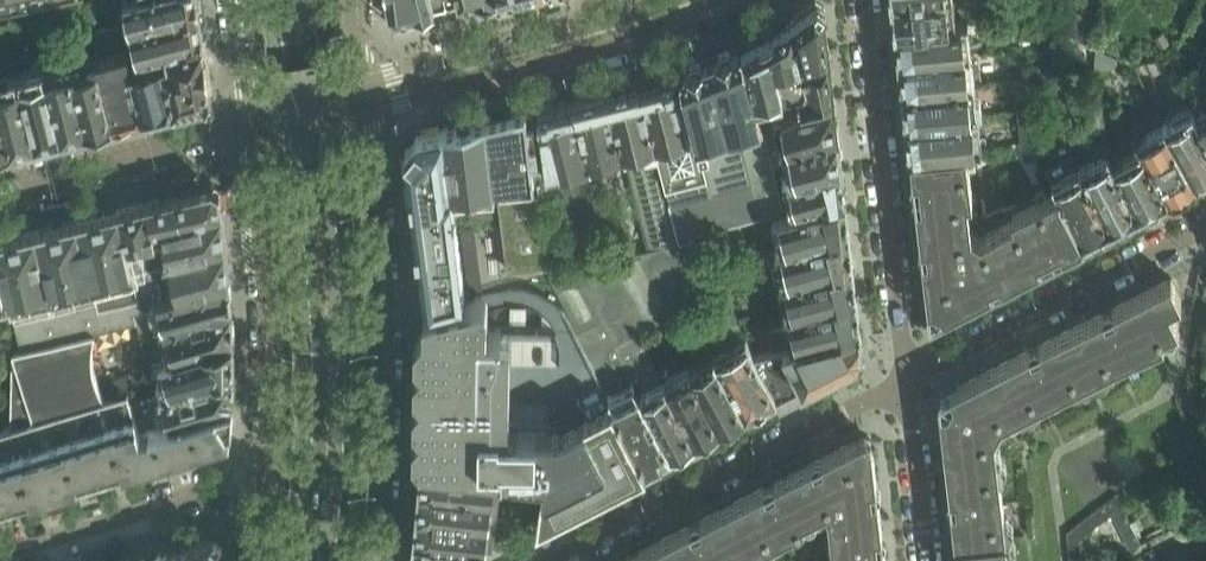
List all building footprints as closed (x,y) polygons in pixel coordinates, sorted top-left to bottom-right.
[(12,0),(0,0),(0,9),(13,6),(12,0)] [(200,0),(115,0),(123,30),(126,29),(132,54),(154,48),(167,45),(205,36),(200,0)] [(433,0),(388,0),(390,19),(398,17),(400,24),(417,20),(415,13),(435,8),(433,0)] [(894,2),(897,29),(958,23),(957,12),(951,12),(949,0),(916,0),(894,2)] [(816,1),(790,18),(798,51),(829,43),(825,7),(816,1)] [(1075,12),(1069,25),(1095,37),(1101,25),(1075,12)] [(768,32),(766,34),(781,89),(785,107),(801,103),(796,85),(802,84),(805,77),(798,51),(790,18),(768,32)] [(958,23),(897,29),(901,60),(968,53),(965,34),(971,33),(970,21),(958,23)] [(145,112),(131,54),(132,54),(126,29),(123,30),(94,37),(99,55),(115,119),(145,112)] [(1164,32),(1155,38),(1162,48),(1170,43),(1164,32)] [(744,45),(741,46),(754,96),(781,89),(766,34),(744,45)] [(205,36),(167,45),(170,55),(163,57),(176,104),(207,96),(213,88),(205,36)] [(802,84),(796,85),(801,103),(834,95),(829,43),(798,51),(805,77),(802,84)] [(176,104),(163,57),(170,55),(167,45),(132,54),(131,54),(145,112),(176,104)] [(608,89),(606,89),(620,149),(622,158),(627,157),(649,244),(650,249),(691,238),(690,234),(761,216),(783,210),(766,145),(760,120),(754,96),(741,46),(709,59),(684,69),(677,72),(639,81),(608,89)] [(1097,49),(1095,69),(1116,67),(1117,58),(1097,49)] [(974,52),(968,53),(901,60),(904,91),(971,84),(969,65),(975,64),(974,52)] [(83,54),(81,55),(72,57),(90,126),(115,119),(99,55),(84,59),(83,54)] [(72,57),(46,63),(65,132),(90,126),(72,57)] [(46,63),(20,70),(38,139),(65,132),(46,63)] [(0,75),(0,95),(13,145),(38,139),(20,70),(0,75)] [(971,84),(904,91),(908,124),(975,116),(972,94),(978,93),(977,84),(971,84)] [(1105,134),(1100,87),(1083,88),(1088,136),(1105,134)] [(606,89),(576,97),(589,156),(620,149),(606,89)] [(13,145),(0,95),(0,149),(13,145)] [(785,107),(778,113),(786,141),(838,128),(834,95),(801,103),(785,107)] [(544,149),(538,150),(542,183),(545,182),(548,197),(565,192),(580,257),(611,249),(593,170),(589,156),(576,97),(572,98),(573,100),(551,106),(551,105),(539,108),(544,149)] [(498,208),(499,207),(506,269),(551,264),(542,183),(538,150),(533,107),(488,117),(496,194),(498,208)] [(1164,122),(1167,127),(1197,183),(1205,178),(1205,132),(1200,121),(1200,122),(1196,113),(1180,121),(1177,116),(1164,122)] [(975,116),(908,124),(912,155),(967,148),(983,147),(983,145),(980,126),(979,115),(975,116)] [(496,194),(488,117),(446,127),(454,198),(469,197),(471,217),(494,214),(492,194),(496,194)] [(1036,125),(1020,126),(1021,141),(1038,140),(1036,125)] [(445,129),(418,135),(407,149),(419,250),(460,245),(454,198),(446,127),(444,127),(445,129)] [(1149,130),(1138,136),(1170,197),(1197,183),(1167,127),(1152,135),(1149,130)] [(792,164),(784,166),(786,175),(841,161),(838,128),(786,141),(792,164)] [(1138,136),(1110,150),(1140,213),(1170,197),(1138,136)] [(967,148),(912,155),(914,176),(920,176),(921,187),(915,188),(916,191),(917,202),(920,225),(971,219),(968,199),(973,198),(973,197),(969,160),(967,149),(967,148)] [(1110,150),(1082,165),(1112,227),(1140,213),(1110,150)] [(841,161),(786,175),(794,207),(845,194),(841,161)] [(1082,165),(1052,181),(1058,192),(1084,242),(1095,236),(1100,237),(1108,233),(1109,228),(1112,227),(1082,165)] [(214,186),(174,196),(181,222),(223,212),(221,191),(214,186)] [(1015,220),(1000,227),(1024,273),(1041,264),(1039,259),(1051,252),(1061,247),(1064,252),(1084,242),(1058,192),(1015,215),(1013,216),(1015,220)] [(174,196),(144,204),(153,239),(161,237),(165,236),(163,227),(181,222),(174,196)] [(795,211),(773,217),(781,248),(786,247),(849,231),(845,199),(795,211)] [(153,239),(144,204),(116,210),(125,246),(153,239)] [(142,312),(141,305),(125,246),(116,210),(75,221),(103,329),(137,321),(136,314),(142,312)] [(223,212),(181,222),(163,227),(165,236),(161,237),(167,261),(226,246),(223,212)] [(971,219),(920,225),(922,244),(928,244),(929,255),(923,256),(928,299),(930,299),(930,305),(931,305),(934,305),(942,309),(944,312),(945,312),(950,310),(951,311),(981,295),(990,290),(988,285),(1001,278),(1003,283),(1024,273),(1000,227),(981,237),(972,230),(971,219)] [(103,329),(75,221),(35,231),(62,339),(96,331),(103,329)] [(700,236),(712,268),(724,264),(716,243),(737,238),(735,227),(700,236)] [(0,240),(0,265),(12,310),(13,310),(22,348),(62,339),(35,231),(0,240)] [(781,248),(776,250),(784,281),(789,280),(853,263),(849,231),(786,247),(781,248)] [(650,249),(549,275),(579,331),(603,319),(615,343),(709,295),(720,289),(694,237),(691,238),(650,249)] [(460,245),(419,250),(425,302),(465,291),(460,245)] [(230,281),(226,246),(167,261),(176,296),(230,281)] [(784,281),(781,282),(789,313),(793,312),(857,295),(853,263),(789,280),(784,281)] [(12,310),(0,265),(0,313),(12,310)] [(1103,312),(1071,328),(1095,373),(1113,364),(1150,345),(1162,339),(1165,338),(1161,331),(1177,324),(1179,322),(1170,303),(1182,297),(1172,277),(1114,306),(1115,309),(1105,314),(1103,312)] [(160,329),(233,309),(230,281),(176,296),(141,305),(142,312),(136,314),(137,321),(141,329),(155,325),(160,329)] [(720,289),(709,295),(739,349),(749,344),(720,289)] [(422,425),(415,432),(415,450),(423,459),(495,467),(513,469),(536,471),(544,472),(538,522),(575,503),(576,502),(587,497),(646,466),(608,392),(575,328),(557,328),(556,328),(502,327),(488,327),(488,311),(488,300),(488,299),(488,298),(487,297),(487,296),(486,296),(485,295),(484,294),(483,294),(482,294),(481,294),(426,308),(425,308),(425,326),(416,334),(416,339),(416,352),(423,360),(416,367),(416,385),(423,392),(415,400),(415,418),(422,425)] [(787,326),(768,330),(773,350),(791,345),(798,343),(860,327),(857,295),(793,312),(789,313),(783,314),(787,326)] [(233,309),(160,329),(164,342),(159,343),(164,361),(234,341),(233,309)] [(773,350),(755,355),(778,399),(858,357),(861,360),(866,351),(863,349),(860,327),(798,343),(791,345),(773,350)] [(1030,349),(997,366),(1020,412),(1040,402),(1077,382),(1095,373),(1071,328),(1040,344),(1041,346),(1031,352),(1030,349)] [(101,390),(99,382),(96,374),(95,370),(95,368),(94,366),(94,361),(94,357),(93,353),(95,336),(96,331),(62,339),(22,348),(13,350),(11,427),(0,430),(0,505),(149,459),(141,433),(129,391),(106,398),(101,390)] [(642,333),(617,347),(634,379),(672,453),(697,440),(666,380),(642,333)] [(234,341),(164,361),(152,364),(162,395),(235,373),(235,372),(234,341)] [(739,349),(718,360),(746,415),(778,399),(755,355),(749,344),(739,349)] [(699,362),(691,367),(693,373),(722,428),(746,415),(718,360),(702,368),(699,362)] [(942,408),(941,408),(942,415),(946,456),(997,451),(996,439),(995,434),(1003,420),(1008,418),(1020,412),(997,366),(958,386),(951,389),(952,391),(952,392),(955,397),(949,407),(943,408),(942,408)] [(235,373),(162,395),(165,404),(160,405),(156,412),(159,421),(165,424),(165,426),(234,405),(235,373)] [(675,375),(666,380),(697,440),(722,428),(693,373),(678,381),(675,375)] [(634,379),(608,392),(646,466),(672,453),(634,379)] [(231,435),(228,429),(233,428),(234,405),(165,426),(141,433),(149,459),(231,435)] [(813,461),(805,465),(823,501),(829,507),(829,513),(880,507),(879,494),(866,496),(864,485),(872,484),(870,470),(876,469),(874,453),(873,453),(871,439),(865,436),(852,442),(852,441),(823,456),(824,458),(814,464),(813,461)] [(997,451),(946,456),(949,482),(951,494),(952,494),(956,494),(957,505),(952,506),(956,541),(1007,535),(1005,515),(1000,474),(997,451)] [(423,459),(421,484),(492,492),(495,467),(423,459)] [(765,486),(732,502),(756,548),(806,522),(804,518),(819,510),(819,509),(823,501),(805,465),(775,480),(776,483),(766,488),(765,486)] [(421,484),(419,508),(489,517),(525,520),(528,495),(492,492),(421,484)] [(660,540),(670,560),(730,560),(756,548),(732,502),(701,518),(702,521),(692,526),(691,524),(660,540)] [(829,513),(835,560),(886,560),(884,542),(879,543),(877,532),(883,531),(882,518),(880,507),(829,513)] [(419,508),(416,532),(486,541),(489,517),(419,508)] [(1196,518),(1189,525),(1191,536),(1205,529),(1205,513),(1196,518)] [(412,560),(462,560),(485,549),(486,541),(416,532),(412,560)] [(956,541),(958,560),(1010,560),(1009,556),(1007,535),(956,541)] [(167,552),(169,560),(219,560),(221,544),(214,538),(167,552)] [(660,540),(628,556),(630,560),(670,560),(660,540)] [(139,560),(169,560),(167,552),(139,560)]
